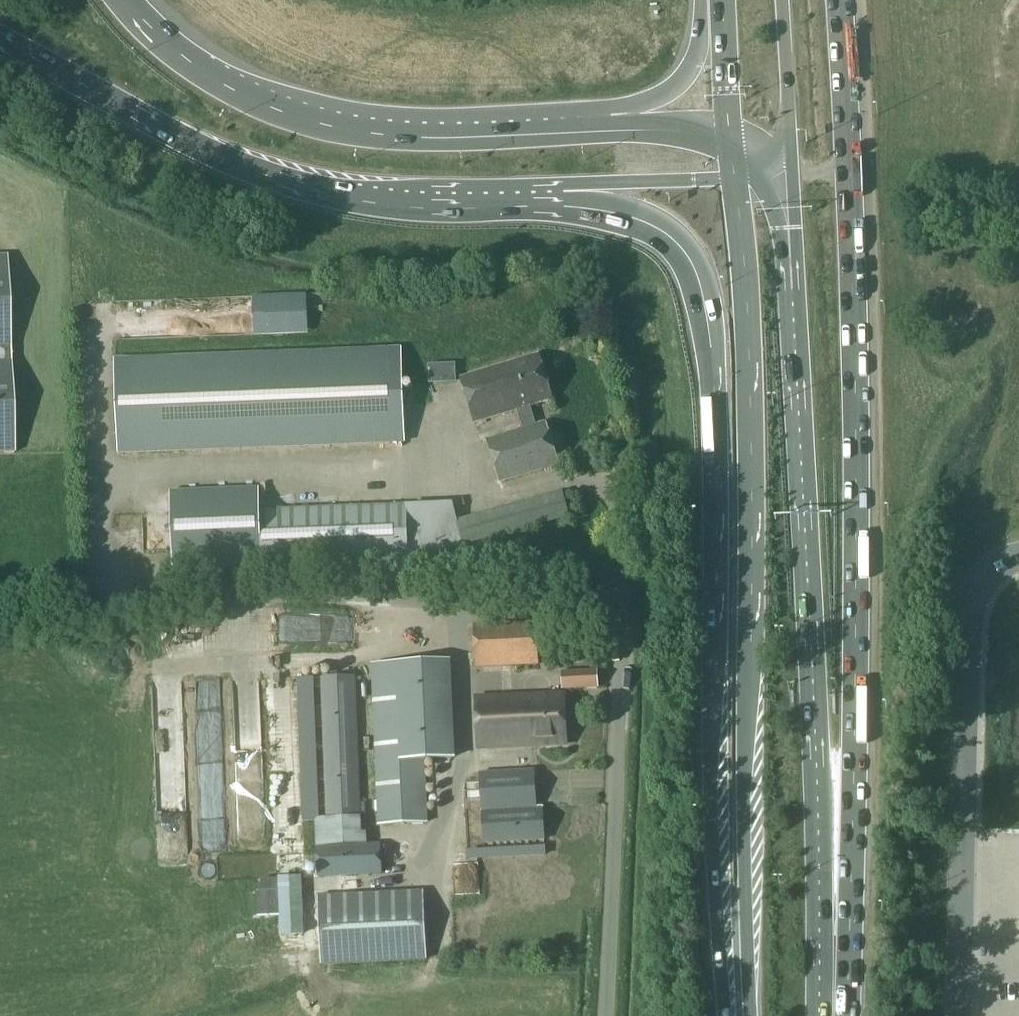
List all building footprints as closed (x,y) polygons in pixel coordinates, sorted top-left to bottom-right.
[(14,452),(7,255),(0,255),(0,453),(14,452)] [(116,454),(170,452),(405,443),(401,349),(113,359),(116,454)] [(537,354),(461,378),(465,391),(464,391),(469,409),(471,409),(475,423),(518,410),(523,429),(487,440),(491,453),(490,453),(495,469),(496,469),(500,482),(558,464),(554,452),(555,451),(550,434),(549,435),(545,422),(535,425),(529,406),(551,399),(547,386),(548,386),(543,368),(542,368),(537,354)] [(260,511),(259,488),(172,492),(174,570),(408,561),(455,549),(455,548),(570,517),(563,491),(464,518),(462,510),(455,512),(457,520),(454,520),(454,503),(260,511)] [(315,634),(352,635),(352,617),(315,617),(315,634)] [(475,668),(539,665),(538,651),(539,650),(538,637),(537,635),(537,622),(473,625),(474,639),(473,640),(474,652),(475,652),(475,668)] [(378,825),(428,824),(425,760),(455,759),(450,661),(371,664),(378,825)] [(562,690),(598,688),(598,669),(561,671),(562,690)] [(362,833),(361,817),(356,676),(320,677),(325,818),(314,818),(315,849),(316,849),(318,877),(382,874),(380,844),(367,844),(366,833),(362,833)] [(479,749),(566,745),(565,727),(566,726),(565,714),(563,710),(563,701),(563,694),(534,695),(533,696),(477,698),(479,749)] [(294,741),(282,741),(282,728),(267,728),(266,776),(293,777),(294,741)] [(534,770),(479,773),(483,845),(545,841),(543,806),(536,807),(534,770)] [(268,831),(295,830),(294,793),(267,794),(268,831)] [(299,841),(274,842),(274,854),(299,853),(299,841)] [(298,872),(241,874),(241,893),(233,893),(235,930),(270,929),(272,956),(303,954),(298,872)] [(321,966),(425,961),(422,891),(316,898),(321,966)]
